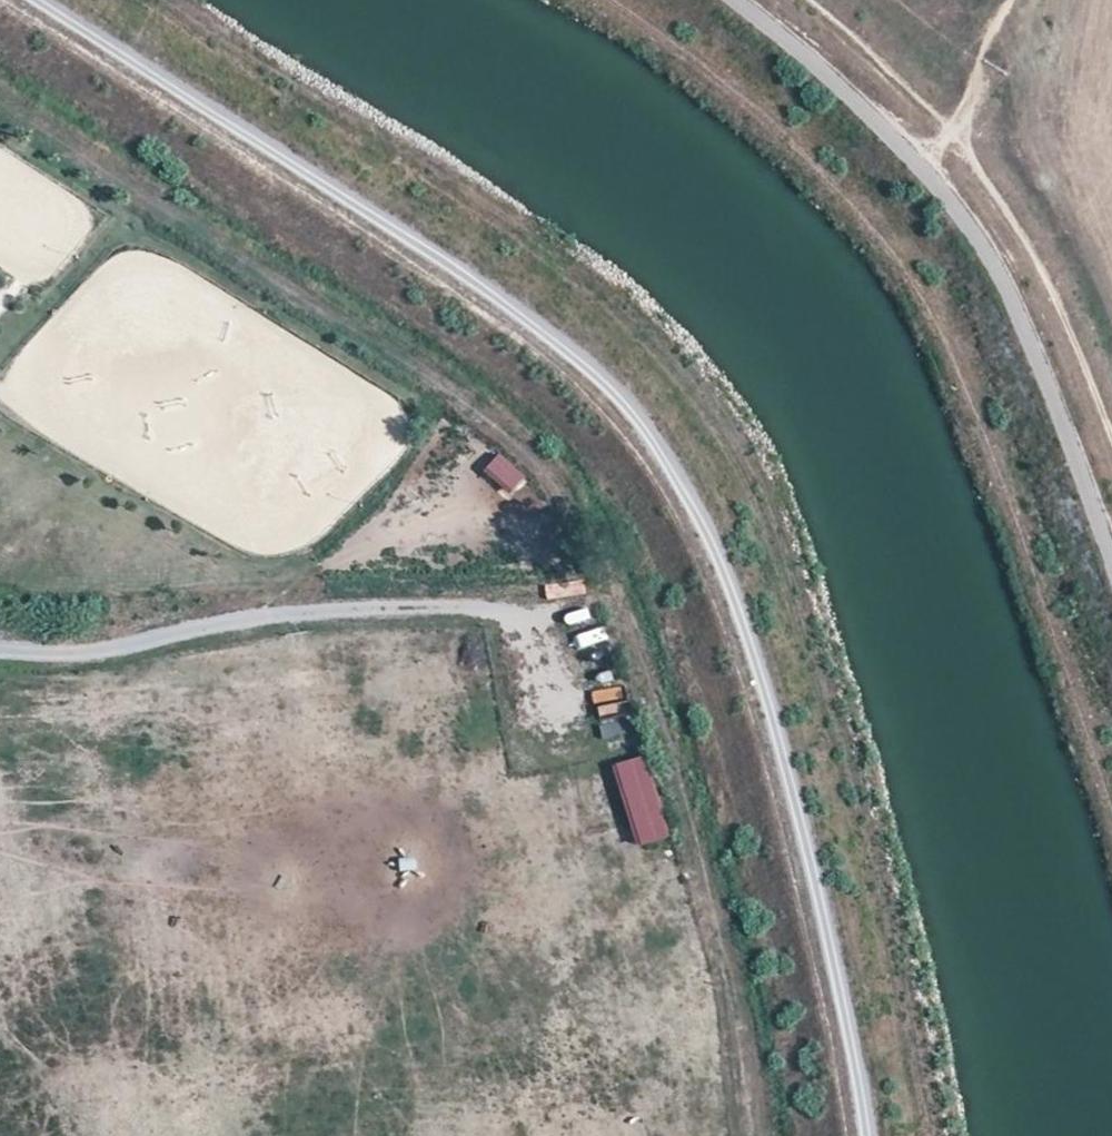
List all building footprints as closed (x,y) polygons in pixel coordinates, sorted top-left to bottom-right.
[(510,494),(527,476),(501,451),(483,470),(510,494)] [(648,754),(612,765),(637,847),(672,836),(648,754)]
